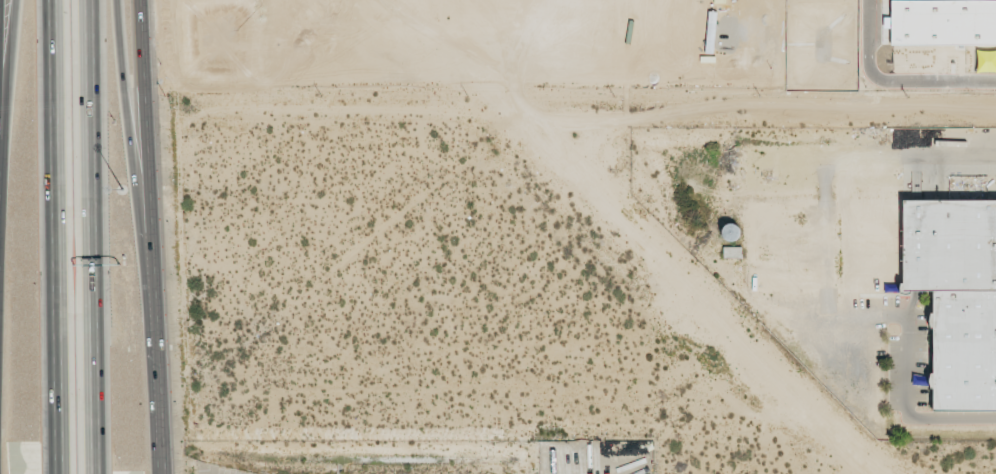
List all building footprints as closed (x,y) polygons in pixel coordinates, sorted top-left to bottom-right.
[(902,201),(903,292),(932,292),(932,411),(995,411),(995,200),(902,201)]
